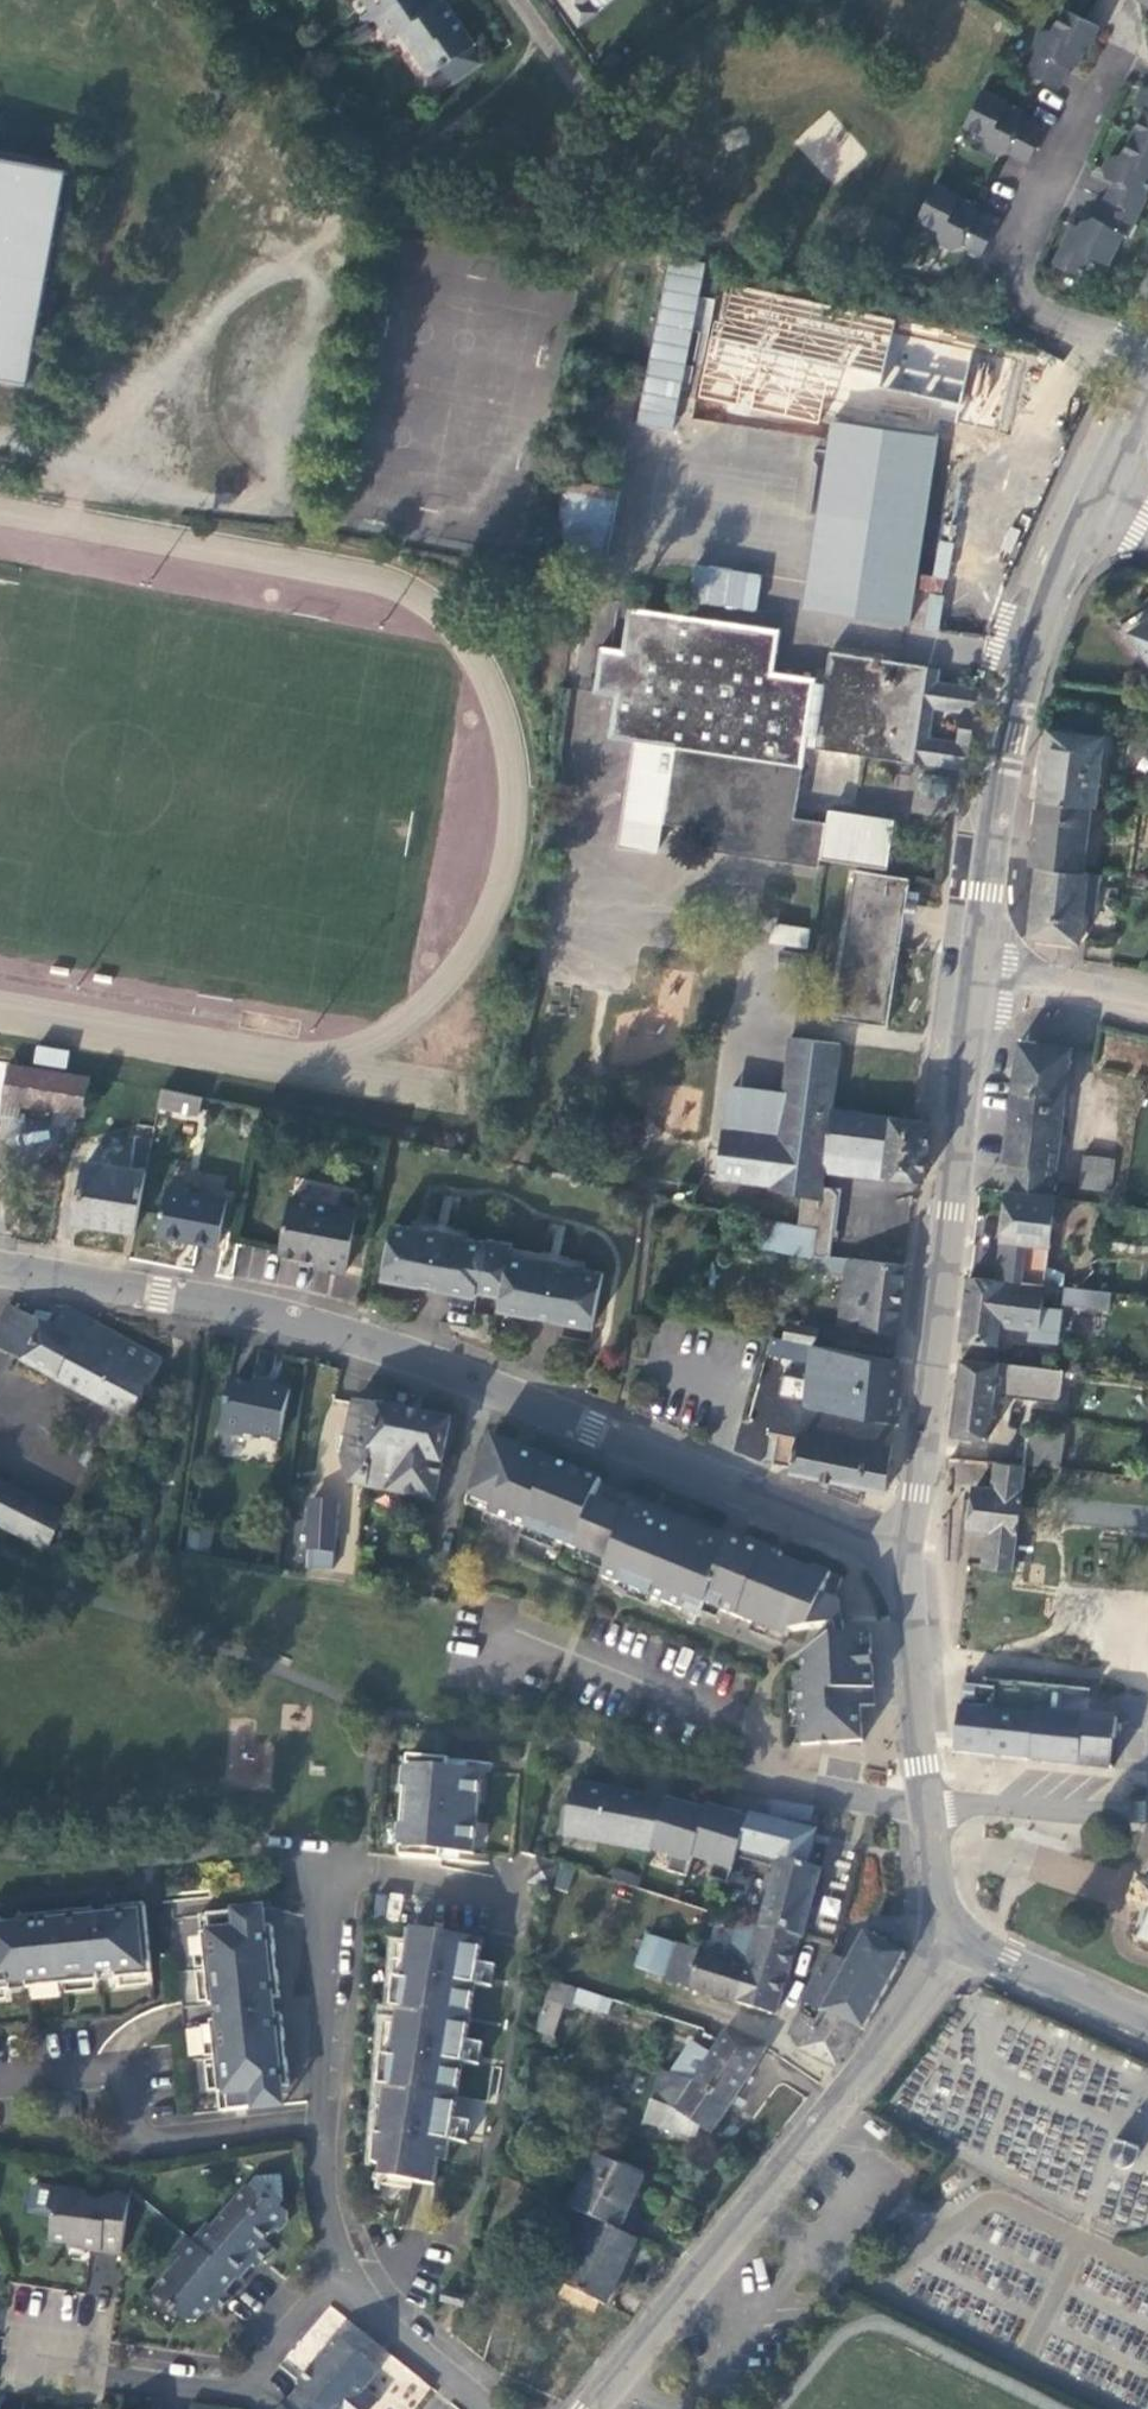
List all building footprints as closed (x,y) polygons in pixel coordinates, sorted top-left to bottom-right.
[(427,0),(414,0),(372,29),(360,37),(367,46),(378,38),(387,52),(403,41),(415,57),(411,60),(412,66),(427,89),(439,80),(450,97),(481,76),(470,60),(473,58),(443,13),(438,16),(427,0)] [(371,5),(361,12),(372,29),(414,0),(368,0),(371,5)] [(578,41),(597,26),(586,12),(601,0),(546,0),(578,41)] [(1030,73),(1062,89),(1072,66),(1080,65),(1087,51),(1090,52),(1102,25),(1066,8),(1055,32),(1049,29),(1040,32),(1034,45),(1040,52),(1030,73)] [(1144,88),(1140,97),(1142,106),(1146,108),(1121,160),(1109,158),(1104,169),(1107,179),(1114,182),(1096,220),(1092,218),(1084,220),(1081,227),(1073,224),(1055,263),(1081,276),(1090,256),(1111,266),(1126,234),(1131,237),(1147,201),(1147,88),(1144,88)] [(1010,101),(984,89),(967,127),(991,137),(989,140),(993,151),(1002,155),(1009,152),(1031,162),(1046,130),(1024,120),(1022,111),(1009,105),(1010,101)] [(0,169),(0,386),(29,390),(63,179),(0,169)] [(984,256),(999,226),(978,215),(976,206),(962,198),(963,196),(936,183),(918,220),(942,232),(941,235),(943,244),(954,249),(965,246),(984,256)] [(614,281),(595,378),(644,388),(664,291),(614,281)] [(911,347),(730,320),(716,411),(834,429),(805,620),(906,635),(935,443),(989,452),(1000,381),(908,367),(911,347)] [(622,502),(565,492),(552,564),(608,574),(622,502)] [(694,566),(690,604),(757,609),(760,572),(694,566)] [(925,592),(917,629),(936,633),(943,596),(925,592)] [(624,651),(602,648),(595,694),(616,697),(610,738),(676,747),(671,779),(631,773),(621,846),(660,851),(664,824),(717,831),(714,851),(768,859),(820,867),(822,849),(826,824),(796,820),(806,748),(966,771),(978,688),(938,682),(940,669),(926,667),(831,654),(819,736),(808,735),(815,681),(773,675),(779,630),(630,609),(624,651)] [(1129,645),(1147,674),(1147,633),(1129,645)] [(1045,744),(1038,815),(1089,821),(1095,821),(1102,750),(1045,744)] [(1038,815),(1029,879),(1037,880),(1081,885),(1089,821),(1038,815)] [(911,879),(856,870),(834,1015),(889,1023),(911,879)] [(1037,880),(1029,950),(1079,956),(1087,886),(1081,885),(1037,880)] [(812,929),(776,923),(773,944),(808,949),(812,929)] [(66,1069),(69,1050),(36,1045),(33,1063),(66,1069)] [(778,1114),(723,1107),(712,1190),(768,1198),(767,1203),(798,1207),(794,1238),(763,1234),(759,1261),(812,1269),(810,1284),(843,1288),(836,1338),(895,1346),(904,1280),(829,1270),(838,1204),(820,1202),(822,1185),(883,1194),(883,1188),(891,1130),(829,1122),(838,1054),(787,1047),(778,1114)] [(1068,1061),(1019,1055),(1010,1115),(1061,1122),(1068,1061)] [(83,1127),(89,1090),(0,1076),(0,1115),(0,1114),(83,1127)] [(699,1090),(653,1089),(652,1123),(698,1124),(699,1090)] [(158,1121),(197,1129),(200,1111),(162,1103),(158,1121)] [(1049,1211),(1061,1122),(1010,1115),(1002,1174),(1009,1175),(1005,1205),(1049,1211)] [(921,1134),(891,1130),(883,1188),(913,1193),(921,1134)] [(74,1234),(135,1245),(153,1141),(136,1138),(128,1182),(85,1174),(74,1234)] [(1113,1172),(1081,1168),(1077,1202),(1109,1206),(1113,1172)] [(156,1249),(217,1260),(226,1212),(164,1202),(156,1249)] [(1005,1205),(994,1291),(1004,1292),(1043,1297),(1054,1211),(1049,1211),(1005,1205)] [(314,1281),(344,1287),(356,1224),(289,1211),(278,1265),(316,1273),(314,1281)] [(486,1255),(390,1237),(379,1292),(476,1310),(477,1303),(500,1307),(497,1323),(592,1341),(602,1286),(560,1278),(560,1275),(549,1273),(549,1276),(507,1268),(509,1257),(486,1252),(486,1255)] [(230,1277),(273,1279),(274,1247),(231,1246),(230,1277)] [(968,1291),(959,1354),(996,1359),(998,1339),(1037,1344),(1043,1297),(1004,1292),(1003,1296),(968,1291)] [(1109,1307),(1064,1301),(1062,1318),(1107,1324),(1109,1307)] [(45,1312),(34,1331),(9,1317),(0,1336),(0,1364),(129,1437),(164,1372),(45,1312)] [(818,1340),(786,1335),(784,1352),(795,1354),(812,1357),(815,1358),(818,1340)] [(784,1352),(772,1349),(768,1366),(791,1371),(795,1354),(784,1352)] [(890,1432),(897,1374),(815,1358),(812,1357),(804,1415),(890,1432)] [(961,1374),(951,1447),(987,1451),(995,1388),(1001,1389),(998,1409),(1057,1417),(1061,1384),(995,1375),(994,1379),(961,1374)] [(265,1401),(228,1396),(220,1449),(248,1454),(255,1450),(280,1454),(289,1399),(266,1396),(265,1401)] [(174,1409),(163,1408),(160,1430),(171,1432),(174,1409)] [(804,1415),(776,1409),(770,1442),(776,1444),(771,1476),(790,1481),(789,1484),(882,1505),(890,1432),(804,1415)] [(449,1433),(353,1415),(341,1477),(348,1497),(434,1514),(437,1495),(449,1433)] [(1066,1431),(1028,1428),(1024,1462),(1027,1463),(1062,1466),(1066,1431)] [(599,1492),(487,1447),(467,1497),(464,1518),(608,1576),(602,1591),(701,1631),(706,1619),(785,1651),(788,1644),(841,1638),(838,1615),(832,1613),(841,1591),(830,1587),(827,1592),(780,1573),(782,1568),(749,1554),(746,1561),(730,1554),(726,1565),(710,1559),(712,1553),(679,1540),(677,1545),(646,1533),(648,1527),(631,1520),(629,1526),(591,1511),(599,1492)] [(994,1486),(976,1484),(972,1525),(988,1527),(984,1565),(1015,1568),(1027,1463),(1024,1462),(997,1459),(994,1486)] [(46,1568),(65,1532),(0,1496),(0,1544),(46,1568)] [(338,1518),(311,1516),(306,1582),(333,1583),(338,1518)] [(876,1707),(872,1638),(837,1640),(801,1664),(806,1747),(863,1744),(861,1708),(876,1707)] [(959,1676),(951,1753),(1126,1771),(1131,1722),(1033,1712),(1036,1684),(959,1676)] [(399,1871),(471,1877),(480,1776),(409,1770),(406,1805),(403,1804),(400,1835),(402,1835),(399,1871)] [(669,1800),(576,1783),(567,1837),(625,1848),(626,1843),(653,1850),(669,1800)] [(732,1814),(711,1807),(711,1810),(691,1804),(690,1807),(669,1800),(653,1850),(653,1851),(674,1858),(669,1873),(689,1880),(696,1859),(715,1865),(710,1880),(730,1886),(741,1852),(752,1817),(733,1811),(732,1814)] [(805,1942),(822,1869),(810,1867),(820,1826),(752,1815),(752,1817),(741,1852),(780,1860),(760,1930),(800,1942),(805,1942)] [(555,1879),(533,1871),(525,1896),(547,1904),(555,1879)] [(1146,1884),(1138,1911),(1147,1914),(1147,1884),(1146,1884)] [(1138,1944),(1147,1947),(1147,1917),(1138,1944)] [(0,1932),(0,2004),(11,2003),(10,1994),(27,1993),(28,2001),(101,1994),(100,1986),(116,1984),(117,1992),(153,1989),(147,1918),(0,1932)] [(667,1981),(777,2016),(800,1942),(760,1930),(740,1923),(728,1961),(678,1945),(667,1981)] [(212,2035),(221,2125),(263,2121),(262,2103),(291,2100),(276,1938),(242,1942),(241,1924),(201,1928),(210,2019),(219,2018),(220,2034),(212,2035)] [(670,1932),(651,1926),(638,1969),(666,1977),(676,1945),(666,1942),(670,1932)] [(825,2013),(863,2029),(866,2031),(907,1954),(868,1933),(867,1936),(860,1932),(845,1962),(832,1955),(807,2003),(825,2013)] [(479,1953),(411,1943),(404,1993),(393,1991),(388,2020),(397,2022),(390,2070),(380,2068),(376,2100),(385,2101),(377,2149),(374,2148),(370,2178),(381,2180),(379,2192),(432,2200),(436,2174),(445,2176),(479,1953)] [(549,1996),(533,2045),(552,2051),(568,2003),(549,1996)] [(600,2011),(578,2003),(573,2016),(595,2024),(600,2011)] [(837,2066),(863,2029),(825,2013),(820,2024),(802,2015),(791,2035),(807,2044),(804,2049),(837,2066)] [(733,2105),(768,2049),(728,2033),(715,2054),(701,2047),(682,2078),(697,2083),(733,2105)] [(733,2105),(697,2083),(682,2078),(666,2073),(648,2122),(688,2138),(697,2138),(704,2128),(713,2136),(733,2105)] [(559,2148),(553,2185),(575,2189),(581,2151),(559,2148)] [(618,2243),(642,2193),(593,2170),(569,2220),(588,2229),(618,2243)] [(281,2246),(290,2235),(289,2227),(282,2221),(286,2216),(283,2189),(257,2192),(215,2241),(211,2237),(195,2255),(238,2291),(241,2294),(255,2278),(258,2281),(275,2262),(266,2254),(272,2247),(281,2246)] [(50,2254),(78,2259),(78,2262),(100,2262),(100,2266),(120,2269),(128,2212),(108,2210),(107,2215),(85,2212),(86,2207),(50,2202),(47,2222),(54,2229),(50,2254)] [(604,2320),(637,2253),(618,2243),(588,2229),(556,2296),(604,2320)] [(227,2304),(238,2291),(195,2255),(187,2248),(175,2263),(184,2271),(154,2306),(188,2334),(200,2335),(213,2319),(221,2326),(235,2310),(227,2304)] [(466,2309),(443,2305),(440,2315),(464,2320),(466,2309)] [(331,2306),(287,2357),(301,2369),(345,2318),(331,2306)] [(292,2408),(372,2408),(365,2402),(379,2384),(339,2349),(299,2396),(299,2402),(292,2408)]
